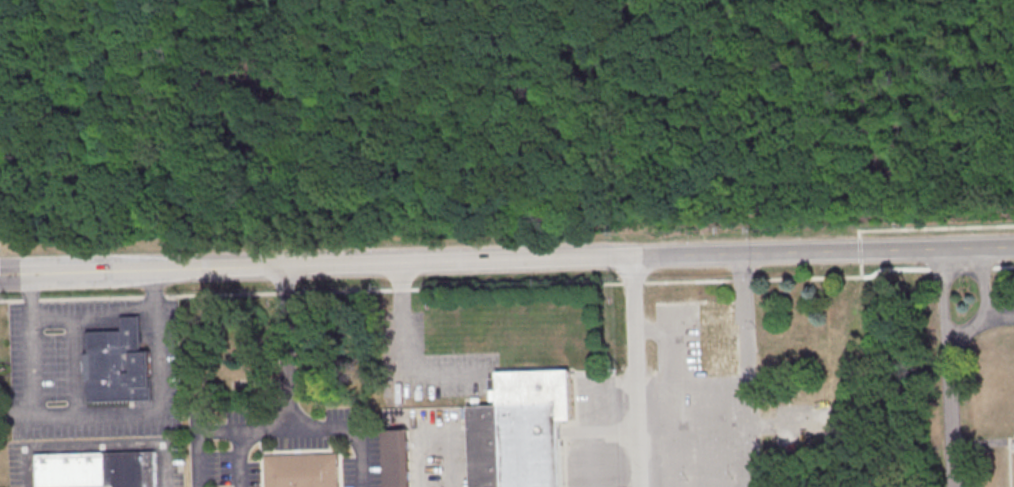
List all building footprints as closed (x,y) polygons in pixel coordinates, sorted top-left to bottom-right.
[(89,333),(123,332),(123,318),(139,317),(140,352),(151,352),(152,401),(91,403),(89,333)] [(560,422),(562,486),(473,486),(470,407),(500,406),(500,402),(495,402),(494,379),(499,379),(499,373),(572,370),(574,421),(560,422)] [(410,431),(412,486),(386,486),(384,431),(410,431)] [(156,452),(157,486),(115,486),(39,486),(38,456),(156,452)] [(337,453),(338,486),(265,486),(264,455),(337,453)]
